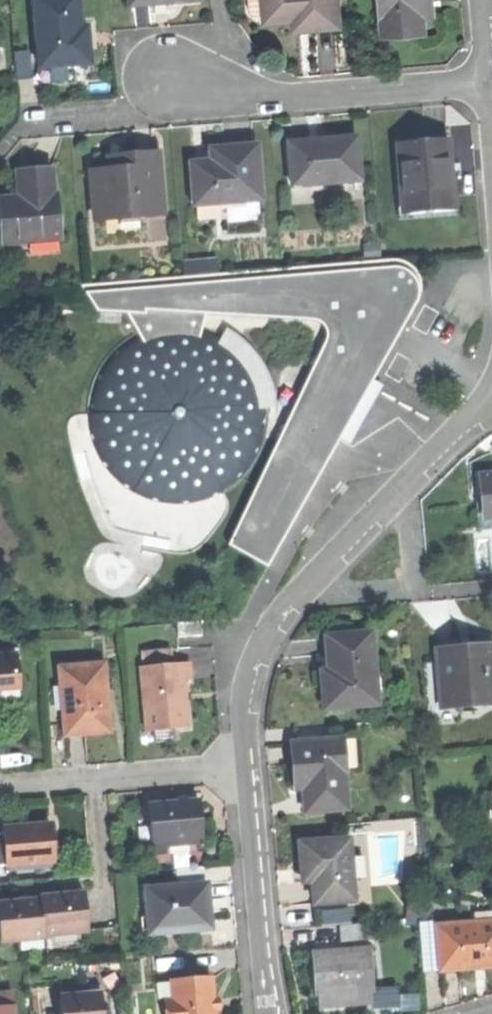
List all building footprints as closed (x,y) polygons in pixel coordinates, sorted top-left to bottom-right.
[(36,69),(58,68),(88,65),(86,28),(76,29),(74,0),(38,0),(31,0),(36,69)] [(263,16),(261,0),(245,0),(247,18),(263,16)] [(264,24),(288,22),(312,19),(313,30),(333,28),(331,0),(261,0),(263,16),(264,24)] [(377,39),(419,35),(416,7),(427,6),(427,0),(374,0),(377,39)] [(35,72),(31,49),(15,52),(19,75),(35,72)] [(290,189),(358,184),(354,139),(332,141),(315,142),(316,148),(287,150),(290,189)] [(395,198),(396,218),(451,214),(448,181),(445,143),(395,147),(400,197),(395,198)] [(192,207),(259,201),(254,147),(228,150),(208,152),(209,165),(188,166),(192,207)] [(93,222),(161,216),(156,156),(129,159),(108,161),(109,172),(89,174),(93,222)] [(57,240),(53,197),(49,197),(47,174),(37,175),(29,175),(31,200),(0,203),(0,238),(1,245),(57,240)] [(131,340),(117,350),(105,362),(96,377),(90,393),(87,410),(87,427),(91,443),(98,459),(108,473),(121,485),(135,494),(151,500),(168,503),(186,502),(202,499),(218,491),(232,482),(244,469),(253,454),(259,438),(262,421),(261,404),(258,388),(250,372),(241,358),(228,346),(213,337),(197,331),(180,328),(163,329),(146,333),(131,340)] [(268,479),(303,499),(314,480),(326,460),(291,440),(279,461),(281,462),(276,470),(274,468),(268,479)] [(491,516),(491,475),(474,477),(477,518),(491,516)] [(470,576),(486,575),(482,539),(466,540),(470,576)] [(171,640),(195,640),(195,624),(170,625),(171,640)] [(319,711),(372,706),(365,635),(320,639),(323,672),(324,688),(317,689),(319,711)] [(491,705),(491,685),(489,648),(468,649),(452,651),(452,656),(432,658),(436,709),(491,705)] [(13,690),(10,657),(0,658),(0,691),(13,690)] [(82,737),(105,735),(98,663),(52,667),(59,740),(82,737)] [(139,732),(181,729),(180,707),(178,683),(184,682),(183,670),(166,671),(166,666),(135,669),(139,732)] [(13,690),(0,691),(0,710),(14,709),(13,690)] [(338,743),(287,745),(288,768),(296,767),(297,785),(298,814),(340,812),(338,743)] [(152,827),(154,845),(198,841),(196,823),(195,802),(144,806),(145,828),(152,827)] [(49,863),(46,827),(21,829),(0,831),(0,867),(49,863)] [(147,845),(154,845),(152,827),(145,828),(147,845)] [(307,906),(347,904),(344,843),(292,845),(294,870),(305,869),(306,886),(307,906)] [(173,871),(175,888),(202,885),(200,868),(173,871)] [(147,938),(206,932),(204,911),(202,885),(175,888),(143,890),(145,918),(147,938)] [(38,938),(83,934),(80,896),(61,898),(35,900),(36,904),(19,905),(6,906),(9,942),(38,940),(38,938)] [(138,938),(147,938),(145,918),(136,919),(138,938)] [(491,968),(491,923),(430,928),(434,973),(465,970),(491,968)] [(416,974),(434,973),(430,928),(413,930),(416,974)] [(338,996),(365,994),(361,951),(334,953),(333,944),(305,946),(309,998),(338,996)] [(209,1007),(206,980),(165,985),(167,1002),(160,1003),(161,1013),(209,1013),(209,1007)] [(95,993),(56,997),(58,1013),(97,1013),(95,993)]
